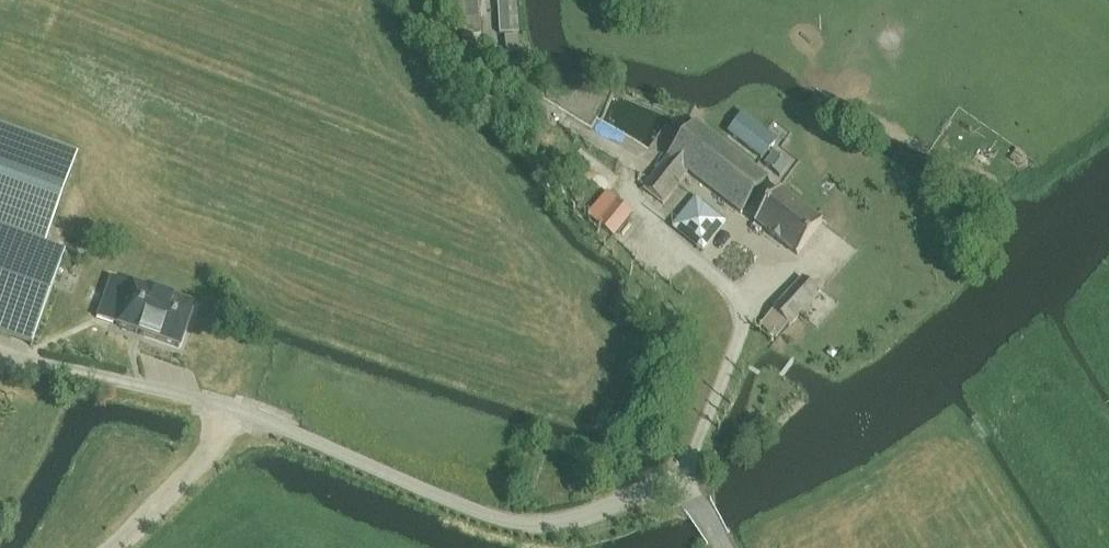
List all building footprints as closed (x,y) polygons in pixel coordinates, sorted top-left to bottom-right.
[(461,39),(480,38),(477,0),(458,0),(461,39)] [(520,34),(517,0),(496,0),(499,36),(520,34)] [(521,55),(518,37),(505,39),(508,57),(521,55)] [(744,116),(730,135),(762,160),(777,141),(744,116)] [(686,176),(739,217),(767,181),(697,126),(669,163),(667,161),(642,193),(662,208),(686,176)] [(40,253),(76,158),(0,131),(0,340),(31,352),(66,262),(40,253)] [(780,179),(790,166),(777,156),(767,169),(780,179)] [(753,226),(795,260),(820,228),(779,195),(753,226)] [(702,254),(725,223),(695,200),(671,230),(702,254)] [(613,239),(633,215),(618,203),(598,227),(613,239)] [(194,308),(132,286),(110,278),(96,319),(117,326),(117,327),(179,349),(194,308)] [(789,328),(817,296),(801,282),(772,314),(789,328)]
